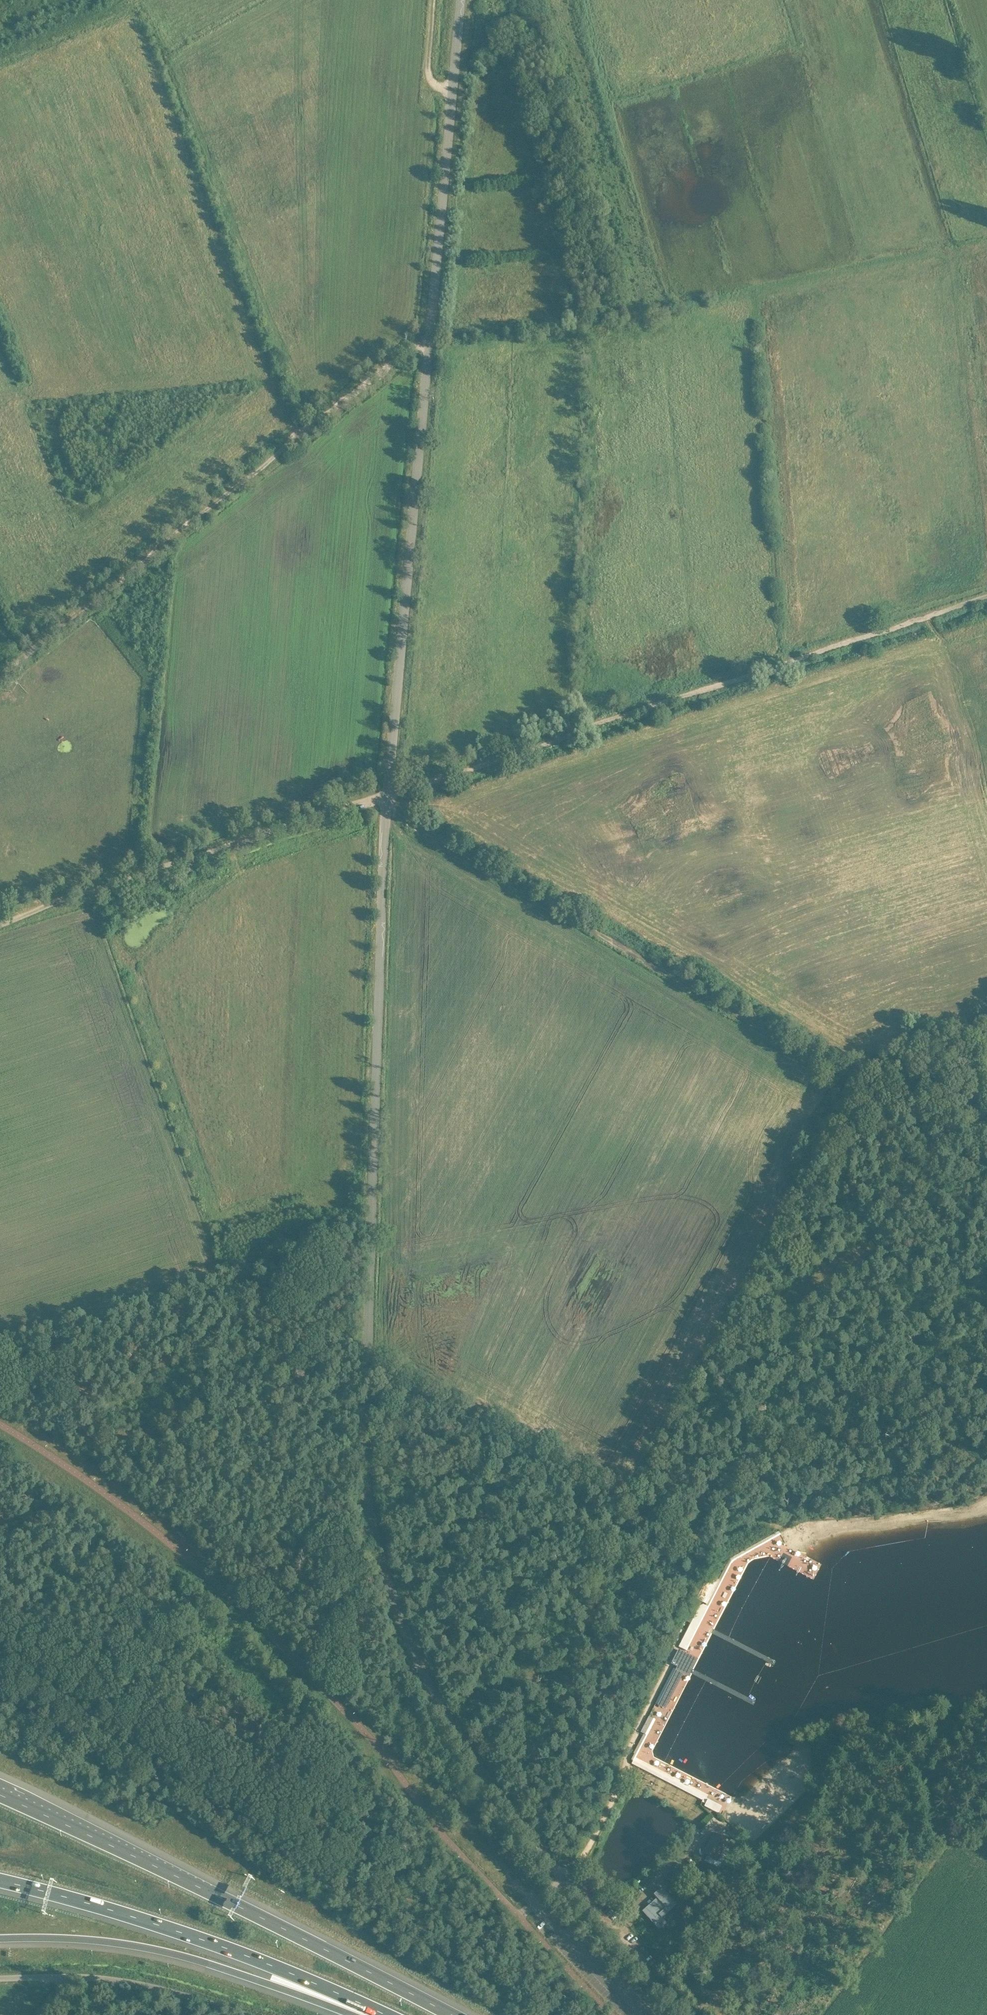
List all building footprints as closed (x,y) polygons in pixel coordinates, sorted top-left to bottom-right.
[(695,1614),(686,1633),(694,1637),(703,1618),(695,1614)] [(687,1649),(690,1638),(683,1636),(681,1648),(687,1649)] [(692,1657),(678,1650),(671,1662),(686,1669),(692,1657)] [(649,1717),(641,1732),(647,1736),(655,1720),(649,1717)] [(728,1840),(714,1832),(702,1853),(708,1856),(705,1861),(718,1869),(726,1855),(721,1852),(728,1840)] [(676,1905),(661,1888),(654,1894),(657,1898),(642,1911),(659,1930),(667,1923),(662,1918),(676,1905)]
